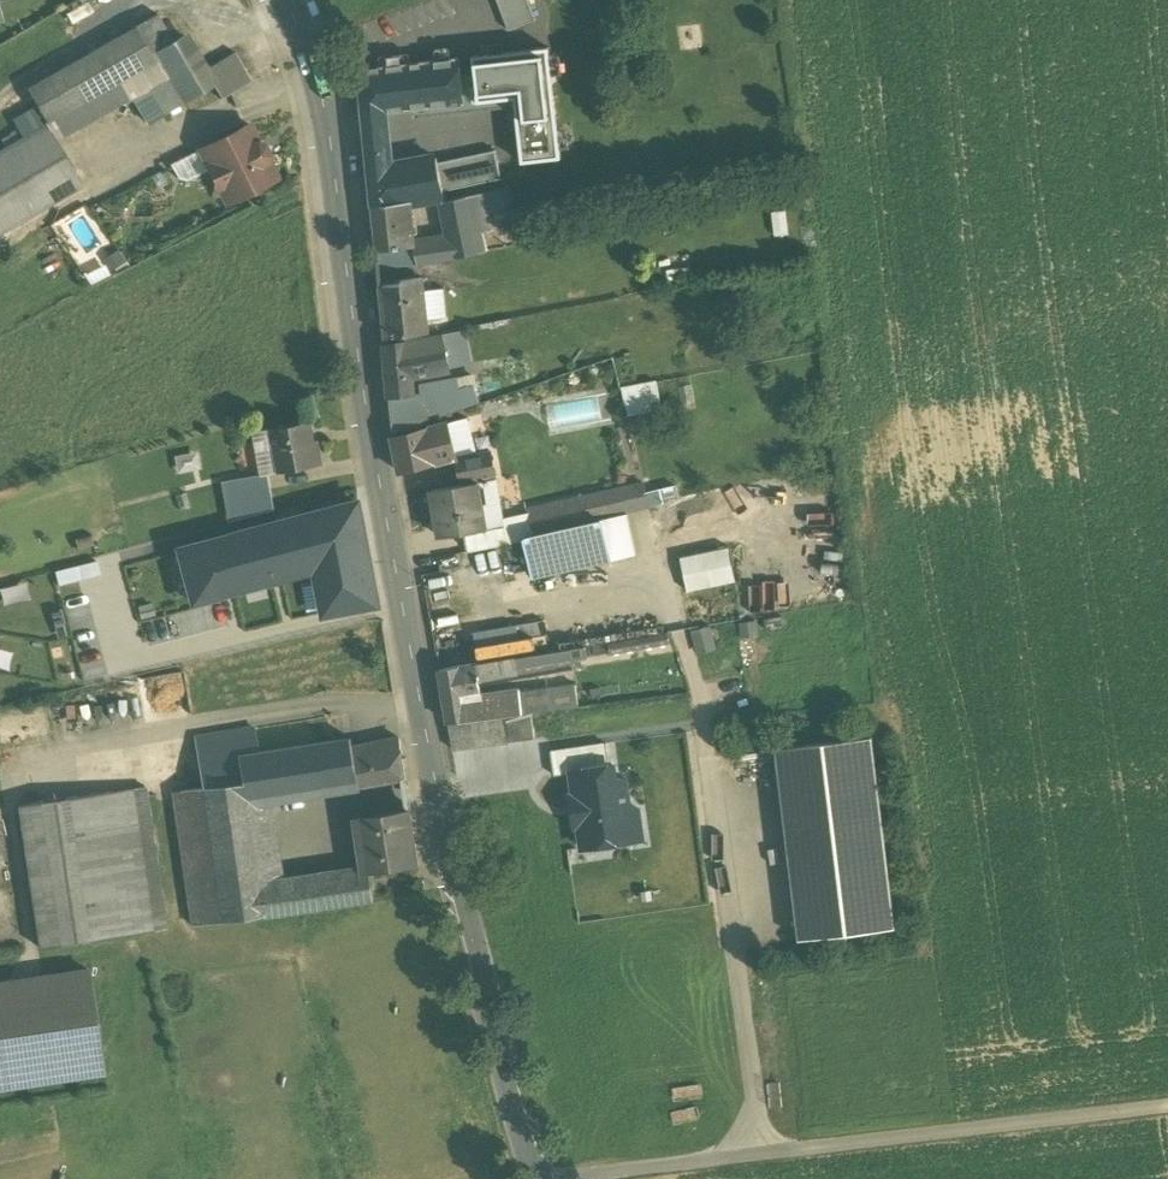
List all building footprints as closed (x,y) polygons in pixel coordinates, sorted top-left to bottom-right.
[(536,22),(528,0),(501,0),(511,31),(536,22)] [(157,15),(137,27),(152,54),(153,54),(173,42),(157,15)] [(137,27),(28,89),(48,123),(140,70),(156,61),(152,54),(137,27)] [(173,42),(153,54),(157,60),(182,103),(183,104),(214,85),(205,70),(184,35),(173,42)] [(545,46),(474,56),(480,103),(516,98),(524,158),(560,154),(545,46)] [(235,53),(205,70),(214,85),(222,99),(252,81),(235,53)] [(459,59),(431,62),(436,107),(464,103),(459,59)] [(156,61),(140,70),(166,113),(182,103),(157,60),(156,61)] [(431,62),(358,70),(363,116),(383,114),(428,108),(436,107),(431,62)] [(434,160),(388,168),(383,114),(363,116),(373,208),(391,205),(409,202),(409,201),(444,195),(443,191),(438,163),(437,160),(434,160)] [(0,151),(0,235),(83,186),(47,124),(0,151)] [(250,125),(207,147),(215,163),(210,166),(211,169),(220,187),(232,181),(239,197),(276,178),(268,161),(270,155),(265,145),(258,143),(250,125)] [(207,147),(171,165),(179,179),(188,181),(211,169),(210,166),(215,163),(207,147)] [(496,152),(438,163),(443,191),(501,180),(496,152)] [(476,195),(446,202),(453,241),(457,258),(487,251),(476,195)] [(395,248),(391,205),(373,208),(377,251),(395,248)] [(453,241),(414,245),(416,253),(424,251),(427,262),(457,258),(453,241)] [(663,246),(665,261),(687,258),(685,243),(663,246)] [(424,276),(401,279),(401,281),(381,284),(386,339),(430,332),(424,276)] [(443,334),(385,344),(388,379),(408,375),(449,367),(443,334)] [(457,335),(458,363),(470,363),(470,335),(457,335)] [(413,426),(408,375),(388,379),(390,395),(389,395),(393,432),(413,426)] [(630,414),(665,405),(658,377),(623,385),(630,414)] [(311,422),(272,429),(276,450),(259,453),(263,475),(269,474),(322,466),(318,441),(314,442),(311,422)] [(448,424),(393,438),(400,473),(455,458),(448,424)] [(272,429),(255,432),(259,453),(276,450),(272,429)] [(487,451),(476,453),(460,460),(466,484),(478,483),(492,480),(487,451)] [(263,475),(222,482),(230,522),(275,510),(269,474),(263,475)] [(492,480),(478,483),(485,523),(503,520),(496,480),(492,480)] [(466,484),(432,490),(440,538),(464,534),(486,530),(486,529),(485,523),(478,483),(466,484)] [(624,488),(529,510),(534,533),(564,526),(629,511),(624,488)] [(359,504),(180,552),(196,604),(318,573),(326,615),(377,603),(359,504)] [(601,520),(526,537),(535,577),(610,560),(601,520)] [(486,530),(464,534),(466,549),(501,541),(498,526),(486,529),(486,530)] [(691,587),(740,581),(736,547),(686,553),(691,587)] [(799,578),(772,580),(773,604),(801,603),(799,578)] [(690,629),(696,653),(718,647),(713,624),(690,629)] [(570,648),(515,657),(518,677),(534,675),(534,676),(573,670),(570,648)] [(515,657),(439,670),(448,722),(486,718),(503,717),(523,714),(520,693),(520,689),(482,697),(479,683),(505,677),(506,680),(518,677),(515,657)] [(576,686),(520,693),(523,714),(579,707),(576,686)] [(523,714),(503,717),(507,743),(594,732),(590,706),(523,714)] [(486,718),(448,723),(453,750),(507,743),(503,717),(486,718)] [(255,728),(234,731),(238,756),(258,753),(255,728)] [(234,731),(195,737),(203,788),(242,782),(238,756),(234,731)] [(872,737),(776,749),(800,940),(895,928),(872,737)] [(258,753),(238,756),(242,782),(243,792),(265,787),(266,797),(405,776),(402,753),(402,751),(401,751),(399,739),(352,749),(351,739),(258,753)] [(606,744),(551,752),(554,776),(571,774),(571,772),(609,766),(606,744)] [(609,766),(571,772),(571,774),(574,795),(571,795),(576,827),(579,827),(582,849),(607,845),(606,837),(628,834),(625,809),(629,803),(625,779),(615,780),(613,765),(609,766)] [(243,792),(242,782),(203,788),(223,921),(262,915),(258,887),(279,884),(266,797),(265,787),(243,792)] [(133,788),(20,805),(41,947),(155,931),(133,788)] [(203,788),(174,792),(194,925),(223,921),(203,788)] [(410,809),(360,816),(369,871),(369,872),(370,872),(418,864),(418,862),(417,862),(410,811),(411,811),(410,809)] [(279,884),(258,887),(262,915),(374,898),(370,872),(369,872),(369,871),(279,884)] [(0,983),(0,1088),(105,1072),(89,970),(0,983)]
